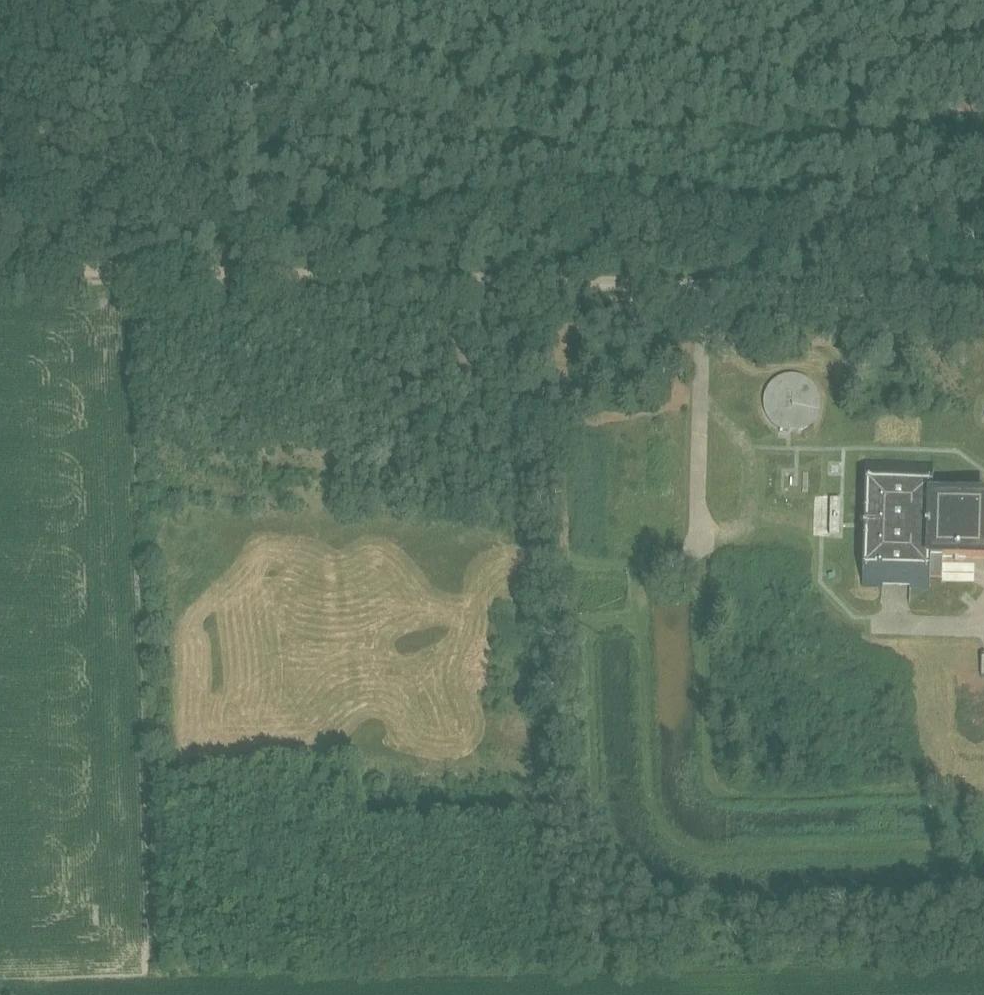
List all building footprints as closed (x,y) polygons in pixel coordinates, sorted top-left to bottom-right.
[(867,461),(863,588),(930,590),(931,574),(942,575),(943,557),(983,558),(983,499),(945,498),(945,479),(933,479),(934,463),(867,461)] [(823,500),(822,541),(848,541),(849,500),(823,500)]
